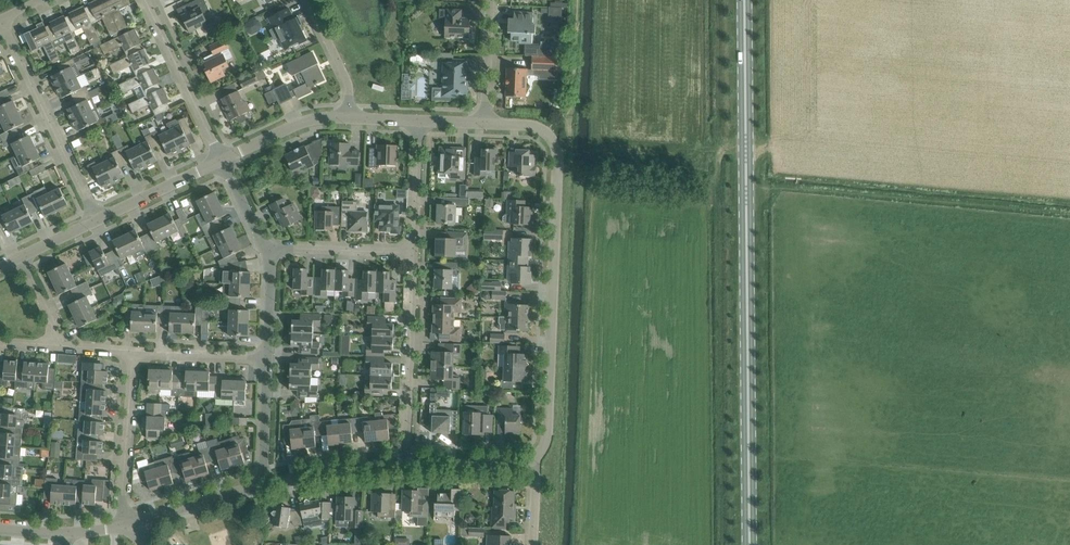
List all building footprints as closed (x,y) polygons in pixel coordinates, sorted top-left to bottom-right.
[(120,31),(105,0),(97,0),(98,2),(85,8),(92,23),(103,18),(111,36),(120,31)] [(124,29),(128,27),(125,21),(122,20),(118,11),(131,4),(129,0),(105,0),(120,31),(124,29)] [(206,14),(211,12),(205,0),(197,0),(177,9),(181,16),(180,16),(181,20),(183,19),(184,22),(185,22),(190,33),(203,27),(207,34),(218,28),(214,19),(207,23),(204,16),(206,14)] [(85,8),(84,6),(77,9),(78,11),(65,18),(72,33),(73,32),(83,27),(92,45),(101,41),(92,23),(85,8)] [(298,24),(295,19),(294,19),(289,8),(269,18),(274,29),(270,30),(275,40),(280,38),(285,50),(294,46),(294,47),(307,41),(299,23),(298,24)] [(462,10),(451,10),(440,9),(439,23),(444,28),(446,28),(445,37),(469,38),(470,19),(462,18),(462,10)] [(533,25),(534,13),(514,12),(514,19),(509,19),(509,32),(511,33),(511,41),(519,41),(519,43),(526,44),(525,55),(558,56),(559,42),(541,42),(541,44),(532,43),(533,34),(536,34),(536,25),(533,25)] [(65,18),(64,15),(58,18),(59,21),(46,27),(53,42),(63,37),(72,54),(81,50),(73,32),(72,33),(65,18)] [(247,22),(245,28),(247,33),(252,35),(260,31),(262,26),(259,21),(254,19),(247,22)] [(46,27),(45,25),(38,28),(39,30),(26,37),(33,51),(46,45),(50,54),(49,57),(52,64),(61,59),(53,42),(46,27)] [(128,57),(142,50),(136,37),(139,36),(135,29),(100,46),(105,55),(123,46),(128,57)] [(211,82),(221,77),(225,76),(222,70),(229,66),(226,60),(233,57),(229,48),(230,47),(226,39),(220,42),(210,46),(214,54),(205,58),(207,63),(205,63),(208,69),(206,70),(211,82)] [(152,69),(146,56),(148,55),(145,48),(142,50),(128,57),(110,65),(114,74),(132,66),(137,76),(137,77),(152,69)] [(286,84),(273,90),(275,95),(278,100),(279,103),(280,104),(293,98),(297,96),(298,98),(312,92),(310,88),(325,80),(320,70),(319,71),(316,65),(318,64),(313,53),(303,57),(288,65),(293,76),(295,74),(301,87),(294,90),(290,92),(288,88),(286,84)] [(532,69),(532,70),(558,71),(558,57),(532,56),(532,69)] [(63,71),(52,76),(54,80),(52,81),(56,88),(77,78),(81,76),(76,65),(73,59),(70,60),(60,65),(63,71)] [(467,60),(456,60),(453,60),(453,63),(444,63),(443,89),(433,88),(432,100),(450,101),(450,97),(459,97),(459,94),(467,94),(468,74),(467,74),(467,60)] [(137,76),(119,85),(123,94),(134,89),(139,99),(146,96),(161,89),(155,76),(157,75),(154,68),(152,69),(137,77),(137,76)] [(507,68),(506,96),(518,97),(526,97),(527,86),(527,75),(540,76),(539,79),(557,80),(558,71),(532,70),(532,69),(518,69),(507,68)] [(243,89),(259,81),(255,73),(239,80),(243,89)] [(410,74),(403,74),(402,99),(412,99),(412,90),(409,90),(410,74)] [(89,92),(87,87),(86,86),(82,88),(77,78),(56,88),(59,95),(61,94),(63,98),(74,93),(76,98),(89,92)] [(151,105),(156,116),(171,109),(164,95),(167,94),(164,88),(161,89),(146,96),(139,99),(129,104),(133,113),(151,105)] [(10,95),(7,89),(0,92),(0,100),(10,95)] [(248,112),(244,102),(238,91),(222,99),(227,109),(225,110),(230,121),(237,118),(238,121),(240,122),(242,122),(244,122),(245,120),(245,118),(245,116),(244,114),(248,112)] [(97,109),(92,97),(89,92),(76,98),(79,104),(68,109),(70,113),(68,114),(71,121),(97,109)] [(0,101),(0,119),(1,121),(19,112),(13,101),(3,106),(0,101)] [(106,117),(102,119),(97,109),(71,121),(75,128),(77,127),(78,131),(90,126),(92,131),(93,132),(109,124),(106,117)] [(3,141),(16,135),(14,129),(24,124),(19,112),(1,121),(6,132),(0,135),(3,141)] [(181,126),(170,130),(180,152),(188,148),(187,147),(191,145),(185,133),(190,131),(192,133),(185,118),(178,121),(181,126)] [(173,155),(180,152),(170,130),(170,131),(160,135),(157,131),(151,134),(158,147),(163,144),(169,155),(173,154),(173,155)] [(91,148),(96,145),(90,133),(80,138),(83,144),(88,142),(91,148)] [(152,149),(158,147),(151,134),(145,137),(147,141),(137,146),(147,168),(155,164),(154,163),(158,161),(152,149)] [(18,155),(35,147),(30,135),(19,141),(16,135),(3,141),(6,147),(12,144),(18,155)] [(295,151),(285,156),(290,166),(292,169),(293,171),(298,169),(306,165),(308,169),(323,162),(323,155),(323,144),(315,144),(314,145),(313,143),(306,147),(306,146),(299,149),(299,148),(295,150),(295,151)] [(330,162),(330,165),(345,165),(350,165),(359,165),(359,161),(360,151),(350,150),(350,144),(332,143),(332,152),(330,152),(330,162)] [(129,145),(118,150),(125,163),(130,160),(136,171),(139,170),(140,171),(147,168),(137,146),(131,149),(129,145)] [(382,148),(370,148),(369,168),(380,168),(380,165),(396,166),(397,159),(399,159),(399,146),(382,145),(382,148)] [(18,155),(11,158),(20,176),(30,171),(33,169),(30,163),(41,158),(35,147),(18,155)] [(440,150),(439,170),(440,170),(440,174),(450,174),(450,178),(461,178),(465,179),(465,172),(465,161),(457,161),(458,148),(443,147),(440,150)] [(496,154),(497,154),(498,148),(491,147),(491,149),(483,149),(482,158),(476,157),(475,176),(487,176),(487,171),(495,171),(496,154)] [(119,165),(125,163),(118,150),(112,153),(114,157),(104,162),(114,184),(122,180),(121,179),(125,177),(119,165)] [(519,176),(523,176),(534,177),(534,174),(536,174),(536,167),(534,167),(535,155),(530,155),(530,151),(517,150),(517,152),(510,152),(510,163),(509,167),(519,167),(519,176)] [(114,184),(104,162),(97,166),(96,162),(88,165),(92,173),(95,172),(103,187),(106,186),(107,187),(114,184)] [(33,177),(36,175),(46,170),(43,164),(33,169),(30,171),(33,177)] [(256,172),(258,177),(259,178),(264,175),(262,170),(256,172)] [(365,178),(365,187),(374,187),(374,179),(365,178)] [(34,193),(28,196),(35,209),(41,206),(46,217),(57,211),(49,194),(45,186),(34,192),(34,193)] [(49,194),(57,211),(69,206),(60,188),(49,194)] [(203,212),(221,204),(215,192),(197,201),(203,212)] [(29,212),(35,209),(28,196),(22,198),(25,205),(14,210),(23,228),(34,222),(29,212)] [(437,223),(448,224),(456,224),(456,206),(470,207),(470,198),(466,198),(460,198),(445,197),(445,205),(438,205),(437,223)] [(301,219),(297,209),(294,204),(288,206),(285,198),(270,205),(275,215),(277,214),(284,228),(301,219)] [(526,200),(508,200),(503,200),(502,210),(507,211),(507,214),(505,214),(503,217),(503,221),(505,223),(511,224),(530,225),(531,214),(533,214),(533,207),(525,207),(526,200)] [(356,201),(346,201),(343,201),(342,216),(348,217),(348,231),(367,232),(368,212),(358,212),(358,201),(356,201)] [(205,233),(218,226),(215,220),(226,215),(221,204),(203,212),(208,223),(202,226),(205,233)] [(387,206),(376,205),(375,205),(374,221),(381,221),(380,231),(392,231),(392,233),(396,233),(400,230),(400,225),(398,225),(399,211),(399,207),(387,206)] [(339,225),(340,215),(340,207),(323,206),(322,211),(316,211),(315,230),(333,231),(333,225),(339,225)] [(189,222),(188,218),(183,208),(177,211),(182,221),(183,224),(189,222)] [(14,210),(3,216),(0,210),(0,226),(6,223),(11,234),(23,228),(14,210)] [(183,224),(182,221),(176,224),(171,213),(159,219),(168,237),(179,231),(182,238),(188,235),(183,224)] [(157,242),(168,237),(159,219),(148,224),(153,235),(147,238),(154,251),(160,248),(157,242)] [(218,226),(205,233),(210,244),(217,241),(219,247),(237,238),(232,227),(221,232),(218,226)] [(154,251),(147,238),(141,241),(136,230),(125,236),(133,253),(145,248),(148,254),(154,251)] [(489,241),(489,239),(503,239),(503,230),(485,230),(484,240),(489,241)] [(467,233),(464,233),(454,233),(453,239),(437,239),(436,256),(456,257),(456,250),(467,250),(467,233)] [(122,259),(133,253),(125,236),(113,241),(118,252),(113,255),(119,268),(125,265),(122,259)] [(221,266),(236,263),(232,255),(243,250),(237,238),(219,247),(225,258),(219,261),(221,266)] [(532,240),(521,239),(513,239),(513,248),(510,248),(509,261),(528,261),(528,255),(531,256),(532,240)] [(101,247),(90,252),(90,253),(96,266),(101,276),(119,268),(113,255),(107,257),(101,247)] [(90,269),(96,266),(90,253),(84,256),(90,269)] [(527,267),(528,261),(509,261),(509,273),(512,273),(512,283),(519,283),(530,283),(531,268),(527,267)] [(221,266),(221,271),(224,271),(224,284),(251,285),(251,272),(239,272),(239,262),(236,263),(221,266)] [(458,263),(450,263),(439,262),(439,269),(434,269),(434,276),(435,276),(435,288),(452,289),(453,274),(457,274),(458,263)] [(54,284),(72,275),(66,264),(48,272),(54,284)] [(294,271),(292,273),(294,275),(294,289),(302,290),(302,295),(313,295),(314,280),(314,277),(308,277),(308,269),(295,268),(294,271)] [(335,291),(336,268),(331,268),(331,269),(323,269),(323,277),(316,277),(316,291),(316,295),(327,296),(327,291),(335,291)] [(355,279),(349,278),(349,270),(341,270),(341,268),(336,268),(335,291),(343,291),(343,296),(355,297),(355,292),(355,279)] [(377,292),(377,269),(372,269),(372,271),(364,271),(364,279),(357,279),(357,293),(357,300),(368,300),(368,292),(377,292)] [(397,280),(390,280),(390,272),(383,271),(383,269),(377,269),(377,292),(385,293),(384,302),(396,302),(396,283),(397,280)] [(143,273),(135,276),(139,284),(146,281),(143,273)] [(77,294),(90,288),(87,281),(77,286),(72,275),(54,284),(59,295),(74,288),(77,294)] [(475,281),(467,288),(474,295),(482,288),(475,281)] [(492,290),(501,291),(501,283),(482,282),(482,290),(492,290)] [(224,284),(223,303),(238,303),(238,297),(250,297),(251,285),(224,284)] [(80,300),(69,305),(75,316),(93,308),(87,296),(93,293),(90,288),(77,294),(80,300)] [(507,291),(501,291),(492,290),(492,299),(507,299),(507,291)] [(462,299),(452,298),(441,298),(441,305),(434,305),(434,319),(454,320),(454,312),(459,312),(461,310),(462,299)] [(518,302),(508,302),(506,302),(506,310),(509,310),(509,317),(529,318),(529,305),(518,304),(518,302)] [(238,310),(238,303),(223,303),(223,310),(230,310),(229,322),(249,323),(250,310),(238,310)] [(144,332),(145,312),(132,311),(133,305),(126,304),(125,319),(132,319),(131,331),(144,332)] [(145,312),(144,332),(157,332),(157,320),(164,321),(164,306),(145,305),(145,312)] [(164,306),(164,321),(170,321),(170,333),(183,333),(183,313),(171,313),(171,306),(164,306)] [(202,322),(202,319),(203,307),(196,307),(196,314),(183,313),(183,333),(195,334),(196,322),(202,322)] [(108,314),(106,315),(98,319),(93,308),(75,316),(80,328),(95,321),(98,327),(111,320),(108,314)] [(321,315),(304,314),(301,314),(301,321),(293,320),(292,328),(290,328),(290,333),(313,334),(313,326),(321,326),(321,315)] [(383,317),(372,317),(368,317),(368,328),(373,328),(373,336),(396,337),(396,332),(394,332),(394,324),(386,324),(386,317),(383,317)] [(509,317),(499,317),(499,322),(500,324),(500,329),(505,330),(505,332),(517,333),(517,331),(528,331),(529,318),(509,317)] [(454,328),(454,320),(434,319),(433,333),(440,333),(440,340),(460,341),(461,330),(458,328),(454,328)] [(249,336),(249,323),(229,322),(229,335),(249,336)] [(313,342),(313,334),(290,333),(290,338),(292,338),(291,346),(300,347),(299,353),(320,354),(320,342),(313,342)] [(491,334),(490,342),(505,343),(505,335),(491,334)] [(395,342),(396,337),(373,336),(372,344),(367,344),(367,356),(385,356),(385,350),(393,350),(394,342),(395,342)] [(461,344),(446,343),(441,343),(440,352),(432,351),(432,365),(453,366),(454,354),(461,355),(461,344)] [(517,346),(506,346),(499,346),(499,354),(504,354),(503,367),(527,368),(527,354),(517,354),(517,346)] [(385,363),(385,356),(367,356),(366,367),(371,367),(371,375),(394,376),(394,371),(392,371),(393,363),(385,363)] [(320,358),(302,358),(299,357),(299,364),(291,364),(291,372),(289,371),(288,377),(311,377),(312,369),(319,370),(320,358)] [(18,368),(18,362),(5,361),(5,367),(0,367),(0,386),(8,386),(8,380),(16,380),(17,368),(18,368)] [(35,382),(37,363),(25,362),(24,369),(18,368),(17,368),(16,380),(15,387),(27,388),(28,381),(35,382)] [(99,383),(99,384),(107,384),(108,371),(102,371),(102,364),(83,362),(82,382),(89,382),(89,383),(99,383)] [(37,363),(35,382),(43,382),(43,389),(55,390),(56,371),(49,371),(49,364),(37,363)] [(453,378),(453,366),(432,365),(431,379),(445,380),(445,388),(460,389),(460,378),(453,378)] [(149,367),(149,388),(156,389),(156,393),(160,394),(160,395),(161,367),(149,367)] [(179,396),(179,376),(173,376),(173,368),(161,367),(160,395),(179,396)] [(526,381),(527,368),(503,367),(503,380),(501,380),(501,388),(513,388),(514,385),(519,385),(519,381),(526,381)] [(180,376),(179,396),(197,397),(197,390),(198,369),(186,368),(186,376),(180,376)] [(216,391),(216,377),(210,377),(210,369),(198,369),(197,390),(209,391),(209,390),(216,391)] [(394,381),(394,376),(371,375),(371,383),(366,383),(365,395),(369,395),(380,395),(383,395),(384,389),(392,389),(392,381),(394,381)] [(216,391),(216,399),(222,399),(234,400),(235,378),(216,377),(216,391)] [(311,386),(311,377),(288,377),(288,382),(290,382),(290,390),(298,390),(298,397),(301,397),(301,399),(306,400),(306,397),(318,397),(319,386),(311,386)] [(235,378),(234,400),(235,400),(246,400),(246,389),(251,389),(252,383),(247,383),(247,378),(235,378)] [(98,390),(99,384),(99,383),(89,383),(89,382),(82,382),(81,401),(106,403),(107,391),(98,390)] [(437,400),(437,396),(450,397),(450,389),(438,389),(437,393),(431,393),(431,399),(437,400)] [(13,399),(4,398),(4,405),(13,406),(13,399)] [(105,416),(106,403),(81,401),(79,421),(86,422),(86,421),(98,422),(99,415),(105,416)] [(212,403),(206,407),(209,412),(215,409),(212,403)] [(437,409),(437,404),(430,403),(429,425),(432,426),(432,433),(449,433),(449,429),(456,430),(457,411),(437,409)] [(489,406),(462,405),(461,419),(465,419),(464,434),(484,435),(484,432),(492,432),(493,415),(490,415),(490,413),(488,413),(489,406)] [(25,408),(6,406),(5,414),(0,413),(0,426),(4,427),(4,426),(23,428),(24,428),(25,427),(25,426),(25,424),(26,422),(25,419),(24,419),(25,408)] [(499,413),(498,424),(506,425),(505,435),(514,436),(514,434),(520,434),(521,424),(523,424),(523,420),(521,419),(521,415),(513,415),(513,409),(502,408),(499,408),(499,413)] [(144,417),(144,425),(147,426),(147,438),(158,438),(160,438),(160,430),(165,430),(166,418),(161,417),(161,411),(148,410),(147,417),(144,417)] [(397,414),(383,415),(382,412),(375,413),(376,421),(378,441),(384,440),(390,439),(389,429),(398,428),(397,414)] [(302,419),(301,419),(304,448),(305,448),(310,448),(310,447),(316,446),(315,436),(322,435),(320,421),(319,414),(311,415),(311,418),(302,419)] [(378,441),(376,421),(369,421),(368,416),(357,418),(358,432),(365,431),(366,441),(372,441),(372,442),(378,441)] [(352,432),(358,432),(357,418),(339,419),(339,424),(341,445),(347,444),(347,443),(353,443),(352,432)] [(290,424),(283,425),(284,439),(285,444),(292,444),(292,449),(298,448),(298,449),(304,448),(301,419),(292,420),(290,424)] [(341,445),(339,424),(332,425),(332,420),(320,421),(322,435),(328,435),(329,445),(335,445),(341,445)] [(104,422),(98,422),(86,421),(86,422),(85,429),(79,429),(78,440),(84,441),(84,440),(97,441),(97,435),(104,435),(104,422)] [(23,428),(4,426),(4,427),(4,433),(0,433),(0,445),(22,447),(22,439),(23,428)] [(228,447),(234,467),(239,465),(239,464),(245,463),(242,453),(249,451),(245,437),(234,441),(233,438),(226,440),(227,447),(228,447)] [(103,442),(97,441),(84,440),(84,441),(78,440),(76,460),(95,461),(96,454),(102,454),(103,442)] [(228,469),(234,467),(228,447),(227,447),(226,440),(218,442),(219,445),(209,448),(213,461),(219,460),(222,470),(227,468),(228,469)] [(22,447),(0,445),(0,458),(2,458),(1,464),(13,466),(20,467),(21,455),(22,447)] [(199,456),(192,458),(198,477),(204,476),(204,475),(209,473),(206,463),(213,461),(209,448),(197,451),(199,456)] [(190,453),(173,458),(177,472),(183,470),(186,480),(192,478),(192,479),(198,477),(192,458),(190,453)] [(173,458),(155,463),(157,468),(163,488),(168,486),(168,485),(174,484),(171,474),(177,472),(173,458)] [(150,470),(148,465),(147,459),(138,462),(140,468),(137,469),(141,482),(148,480),(151,490),(157,489),(163,488),(157,468),(150,470)] [(0,477),(0,481),(0,484),(19,486),(19,481),(23,481),(24,467),(20,467),(13,466),(1,464),(0,464),(0,477)] [(65,486),(57,485),(58,479),(46,478),(45,486),(44,497),(52,497),(51,503),(64,504),(65,486)] [(83,499),(83,504),(96,505),(96,501),(103,502),(103,499),(105,480),(94,479),(93,479),(92,486),(85,485),(84,485),(84,500),(83,499)] [(65,486),(64,504),(76,505),(77,499),(83,499),(84,500),(84,485),(85,485),(85,481),(73,480),(73,486),(65,486)] [(0,484),(0,504),(17,505),(19,486),(0,484)] [(403,490),(402,511),(410,511),(410,516),(418,516),(418,525),(428,526),(429,488),(429,489),(422,489),(422,494),(419,493),(419,491),(403,490)] [(461,505),(461,500),(462,489),(452,489),(452,494),(438,493),(438,503),(435,503),(435,516),(455,517),(455,504),(461,505)] [(492,528),(495,528),(506,528),(506,521),(509,521),(509,517),(515,517),(515,509),(513,509),(514,491),(496,490),(495,515),(493,515),(492,528)] [(378,517),(396,517),(396,499),(390,499),(390,493),(385,493),(373,493),(372,512),(378,512),(378,517)] [(337,520),(349,521),(349,527),(363,527),(363,522),(363,511),(355,510),(355,497),(338,497),(337,508),(337,520)] [(305,502),(300,503),(302,514),(303,518),(305,527),(310,526),(310,527),(325,524),(324,522),(330,521),(330,515),(331,502),(320,501),(319,499),(310,501),(307,499),(305,502)] [(285,507),(283,504),(281,506),(275,506),(275,511),(272,513),(274,515),(272,525),(288,527),(289,522),(293,521),(293,525),(296,526),(302,525),(299,510),(293,511),(290,511),(291,508),(285,507)] [(465,519),(469,523),(473,522),(475,517),(472,513),(467,514),(465,519)] [(469,536),(484,536),(484,528),(469,528),(469,536)] [(304,535),(295,537),(296,543),(306,541),(304,535)] [(501,535),(488,535),(487,544),(511,544),(512,535),(501,535)]
